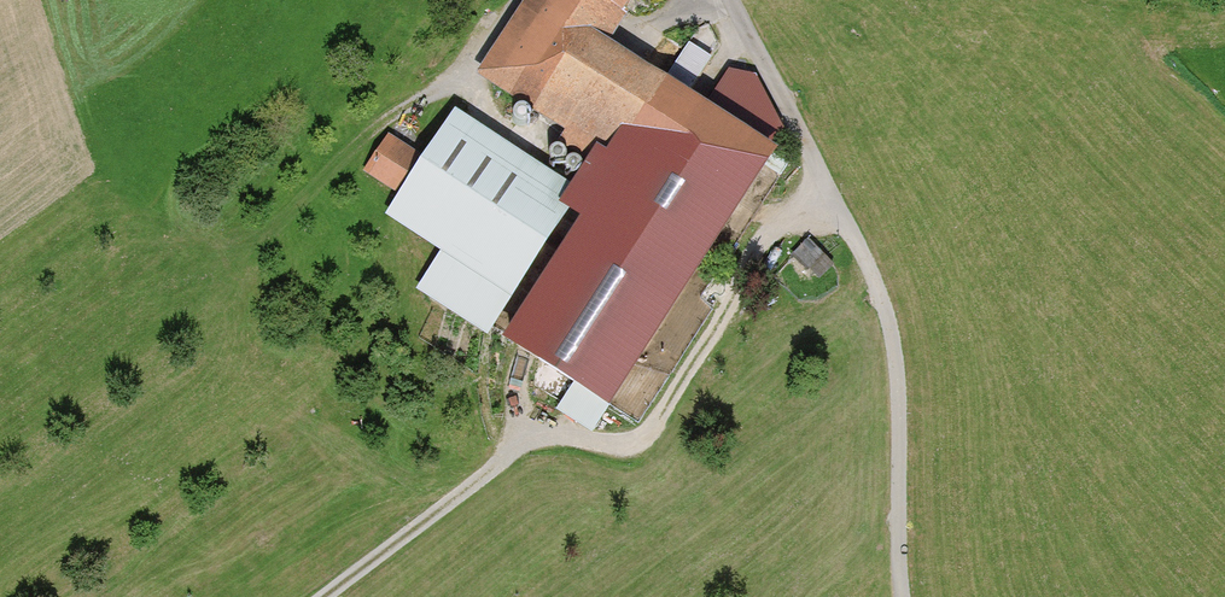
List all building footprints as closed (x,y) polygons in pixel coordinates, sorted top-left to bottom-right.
[(489,77),(595,145),(574,178),(600,195),(510,336),(607,398),(774,137),(608,32),(629,0),(539,0),(489,77)] [(596,195),(461,108),(389,219),(525,306),(596,195)] [(365,170),(398,191),(422,152),(389,131),(365,170)]
